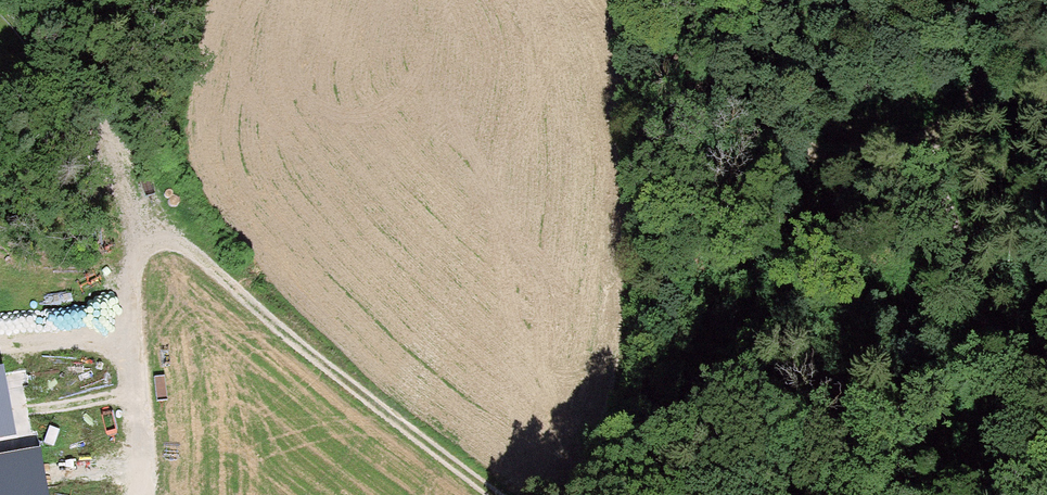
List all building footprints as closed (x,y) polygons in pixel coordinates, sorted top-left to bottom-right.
[(38,449),(17,453),(0,364),(0,494),(46,494),(38,449)]
